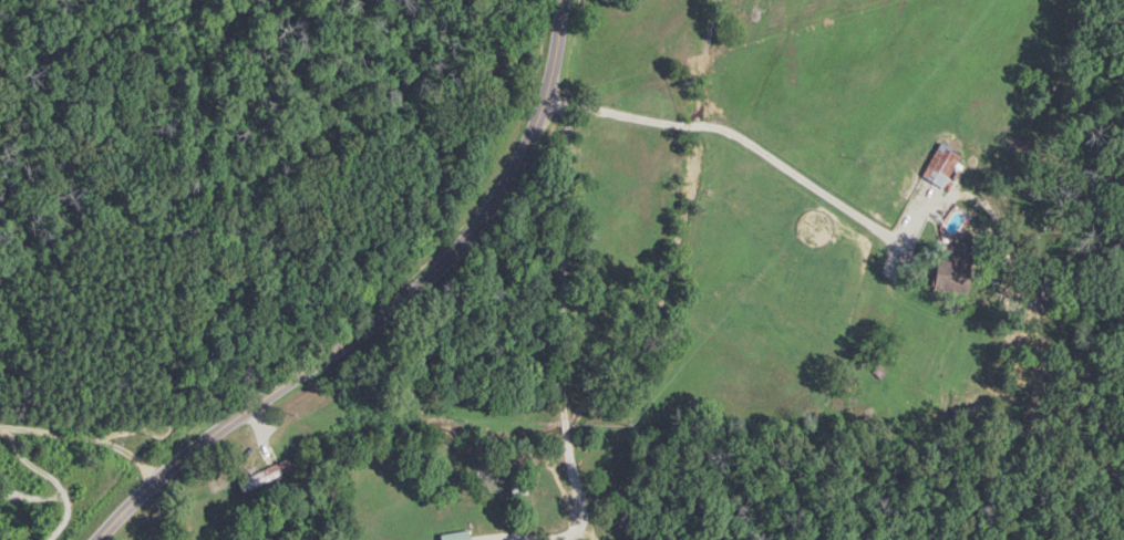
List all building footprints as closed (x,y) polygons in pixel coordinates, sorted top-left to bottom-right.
[(956,152),(934,143),(920,180),(942,189),(956,152)] [(969,240),(951,240),(950,262),(935,261),(933,283),(967,285),(969,240)]
